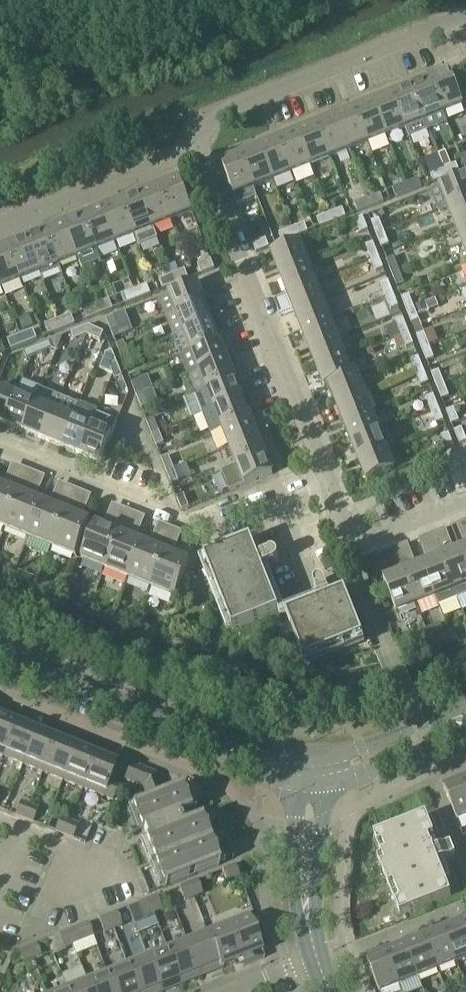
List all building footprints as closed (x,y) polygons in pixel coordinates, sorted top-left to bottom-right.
[(451,72),(431,80),(444,113),(464,105),(451,72)] [(431,80),(412,88),(425,120),(429,130),(448,123),(444,113),(431,80)] [(393,95),(406,128),(410,138),(429,130),(425,120),(412,88),(393,95)] [(406,128),(393,95),(374,103),(387,135),(406,128)] [(374,103),(355,110),(368,143),(387,135),(374,103)] [(368,143),(355,110),(336,118),(349,150),(368,143)] [(336,118),(317,125),(330,158),(349,150),(336,118)] [(330,158),(317,125),(298,133),(311,165),(330,158)] [(298,133),(279,140),(292,173),(311,165),(298,133)] [(292,173),(279,140),(260,148),(273,180),(292,173)] [(260,148),(241,155),(254,188),(273,180),(260,148)] [(254,188),(241,155),(221,163),(238,205),(258,197),(254,188)] [(460,172),(457,163),(444,168),(447,177),(460,172)] [(447,177),(444,168),(431,174),(434,182),(447,177)] [(448,206),(465,198),(465,176),(430,191),(437,210),(448,206)] [(422,187),(419,178),(406,183),(409,192),(422,187)] [(180,179),(161,187),(174,219),(193,212),(180,179)] [(409,192),(406,183),(393,189),(396,197),(409,192)] [(161,187),(142,195),(155,227),(174,219),(161,187)] [(368,199),(371,207),(384,202),(381,193),(368,199)] [(159,238),(155,227),(142,195),(123,202),(136,235),(140,245),(159,238)] [(448,206),(455,225),(465,220),(465,198),(448,206)] [(355,204),(359,212),(371,207),(368,199),(355,204)] [(123,202),(104,210),(117,242),(136,235),(123,202)] [(333,222),(346,217),(343,208),(330,214),(333,222)] [(104,210),(85,217),(97,250),(117,242),(104,210)] [(321,227),(333,222),(330,214),(317,219),(321,227)] [(85,217),(65,225),(78,257),(97,250),(85,217)] [(369,230),(363,217),(356,220),(361,233),(369,230)] [(372,222),(377,234),(384,231),(379,219),(372,222)] [(455,225),(463,244),(465,243),(465,220),(455,225)] [(296,237),(308,232),(305,223),(292,229),(296,237)] [(65,225),(46,232),(59,265),(78,257),(65,225)] [(283,242),(296,237),(292,229),(279,234),(283,242)] [(390,245),(384,231),(377,234),(382,248),(390,245)] [(63,275),(59,265),(46,232),(27,240),(40,272),(44,282),(63,275)] [(266,239),(253,244),(256,253),(270,247),(266,239)] [(27,240),(8,248),(21,280),(40,272),(27,240)] [(279,272),(307,261),(300,242),(272,253),(279,272)] [(374,243),(366,246),(371,258),(379,255),(374,243)] [(0,251),(0,283),(2,288),(21,280),(8,248),(0,251)] [(384,269),(379,255),(371,258),(376,272),(384,269)] [(387,260),(392,272),(399,269),(394,257),(387,260)] [(215,269),(211,259),(198,264),(202,274),(215,269)] [(315,280),(307,261),(279,272),(287,291),(315,280)] [(185,269),(173,274),(177,284),(189,279),(185,269)] [(404,283),(399,269),(392,272),(397,286),(404,283)] [(163,289),(177,284),(173,274),(160,280),(163,289)] [(294,311),(322,299),(315,280),(287,291),(294,311)] [(394,293),(389,281),(381,284),(386,296),(394,293)] [(158,298),(166,318),(205,303),(197,283),(158,298)] [(147,284),(135,289),(139,299),(151,294),(147,284)] [(126,304),(139,299),(135,289),(122,295),(126,304)] [(399,306),(394,293),(386,296),(391,309),(399,306)] [(402,298),(407,310),(414,307),(409,295),(402,298)] [(110,299),(97,304),(101,314),(113,309),(110,299)] [(330,319),(322,299),(294,311),(302,330),(330,319)] [(213,322),(205,303),(166,318),(173,337),(172,337),(173,337),(213,322)] [(428,310),(425,303),(414,307),(417,314),(428,310)] [(88,319),(101,314),(97,304),(84,310),(88,319)] [(420,320),(414,307),(407,310),(412,323),(420,320)] [(28,313),(19,317),(24,330),(33,326),(28,313)] [(72,314),(59,320),(63,329),(75,324),(72,314)] [(114,316),(106,319),(114,338),(133,331),(130,325),(119,329),(114,316)] [(309,349),(338,338),(330,319),(302,330),(309,349)] [(409,332),(404,319),(396,322),(401,335),(409,332)] [(50,334),(63,329),(59,320),(46,325),(50,334)] [(180,356),(181,356),(192,351),(220,340),(213,322),(173,337),(180,356)] [(75,340),(89,334),(89,325),(72,332),(75,340)] [(104,332),(89,325),(89,334),(101,340),(104,332)] [(34,330),(20,335),(24,344),(37,339),(34,330)] [(414,344),(409,332),(401,335),(406,347),(414,344)] [(417,336),(422,348),(430,345),(424,332),(417,336)] [(24,344),(20,335),(8,340),(12,349),(24,344)] [(345,357),(338,338),(309,349),(317,368),(345,357)] [(220,340),(192,351),(181,356),(189,375),(200,371),(228,359),(220,340)] [(50,341),(37,346),(40,354),(53,349),(50,341)] [(117,345),(122,357),(129,355),(124,342),(117,345)] [(435,358),(430,345),(422,348),(427,361),(435,358)] [(27,359),(40,354),(37,346),(24,351),(27,359)] [(113,373),(110,367),(118,364),(113,351),(105,354),(106,356),(100,369),(113,373)] [(134,367),(129,355),(122,357),(127,370),(134,367)] [(325,388),(329,386),(329,385),(353,376),(352,375),(345,357),(317,368),(325,388)] [(411,360),(416,373),(424,370),(419,357),(411,360)] [(188,375),(195,394),(235,378),(228,359),(200,371),(189,375),(188,375)] [(123,377),(118,364),(110,367),(113,373),(115,380),(123,377)] [(429,383),(424,370),(416,373),(422,386),(429,383)] [(432,374),(437,387),(445,384),(440,371),(432,374)] [(329,385),(329,386),(337,404),(365,393),(357,374),(352,375),(353,376),(329,385)] [(243,397),(235,378),(195,394),(203,413),(243,397)] [(132,382),(137,395),(144,392),(139,380),(132,382)] [(450,396),(445,384),(437,387),(442,399),(450,396)] [(5,423),(16,396),(0,389),(0,421),(5,423)] [(149,405),(144,392),(137,395),(142,408),(149,405)] [(337,404),(344,424),(372,413),(365,393),(337,404)] [(426,398),(432,411),(439,408),(434,395),(426,398)] [(35,403),(16,396),(5,423),(24,431),(35,403)] [(222,427),(250,416),(243,397),(203,413),(210,432),(222,427)] [(24,431),(43,439),(55,411),(35,403),(24,431)] [(444,421),(439,408),(432,411),(437,424),(444,421)] [(447,411),(452,424),(460,421),(454,408),(447,411)] [(63,447),(82,455),(93,427),(92,426),(96,417),(77,409),(73,419),(74,419),(63,447)] [(55,411),(43,439),(63,447),(74,419),(73,419),(55,411)] [(352,443),(380,432),(372,413),(344,424),(352,443)] [(230,447),(258,436),(250,416),(222,427),(230,447)] [(147,420),(152,433),(159,430),(154,417),(147,420)] [(101,462),(104,456),(112,434),(93,427),(82,455),(101,462)] [(455,431),(460,444),(465,442),(465,438),(462,428),(455,431)] [(164,443),(159,430),(152,433),(157,446),(164,443)] [(359,462),(387,451),(380,432),(352,443),(359,462)] [(442,436),(447,450),(454,447),(449,433),(442,436)] [(258,436),(230,447),(234,456),(237,465),(237,466),(262,456),(265,454),(258,436)] [(387,451),(359,462),(367,481),(395,470),(390,456),(387,451)] [(237,465),(222,471),(230,491),(231,491),(273,474),(266,456),(265,454),(262,456),(237,466),(237,465)] [(162,458),(167,472),(175,469),(169,455),(162,458)] [(22,489),(30,470),(23,467),(15,486),(22,489)] [(179,481),(175,469),(167,472),(172,484),(179,481)] [(36,473),(30,470),(22,489),(29,491),(36,473)] [(7,528),(20,493),(0,485),(0,526),(7,528)] [(68,508),(76,489),(69,486),(61,505),(68,508)] [(83,492),(76,489),(68,508),(75,510),(83,492)] [(20,493),(7,528),(30,538),(44,503),(20,493)] [(190,507),(189,507),(185,494),(177,497),(182,510),(190,507)] [(44,503),(30,538),(53,547),(67,512),(44,503)] [(115,526),(122,529),(130,510),(123,508),(115,526)] [(130,510),(122,529),(129,532),(136,513),(130,510)] [(67,512),(53,547),(76,556),(90,521),(67,512)] [(96,524),(82,559),(106,568),(120,534),(96,524)] [(168,548),(176,529),(169,527),(162,545),(168,548)] [(183,532),(176,529),(168,548),(175,551),(183,532)] [(429,535),(432,544),(440,541),(436,532),(429,535)] [(120,534),(106,568),(130,578),(144,543),(120,534)] [(271,553),(270,554),(258,558),(251,539),(205,558),(233,630),(280,611),(263,569),(276,564),(277,563),(278,562),(278,561),(279,560),(279,559),(279,557),(278,556),(277,555),(276,554),(275,553),(274,553),(273,553),(271,553)] [(444,551),(440,541),(432,544),(436,553),(444,551)] [(144,543),(130,578),(152,587),(167,552),(144,543)] [(391,550),(395,559),(402,556),(398,547),(391,550)] [(442,557),(454,589),(458,599),(465,596),(465,563),(461,549),(442,557)] [(167,552),(152,587),(176,597),(190,562),(167,552)] [(406,566),(402,556),(395,559),(398,569),(406,566)] [(442,557),(422,564),(435,597),(436,597),(439,606),(458,599),(454,589),(442,557)] [(422,564),(403,572),(416,605),(435,597),(422,564)] [(403,572),(384,580),(397,612),(416,605),(403,572)] [(315,588),(315,590),(320,601),(287,614),(305,661),(364,637),(345,591),(331,597),(326,584),(325,583),(324,582),(323,581),(322,581),(320,581),(319,581),(318,581),(317,582),(316,583),(315,584),(315,586),(314,587),(315,588)] [(4,756),(19,718),(0,711),(0,755),(4,756)] [(19,718),(4,756),(24,764),(39,727),(19,718)] [(39,727),(24,764),(44,773),(60,735),(39,727)] [(60,735),(44,773),(65,781),(80,743),(60,735)] [(80,743),(65,781),(85,789),(101,751),(80,743)] [(101,751),(85,789),(104,797),(110,781),(113,774),(119,759),(101,751)] [(148,798),(149,800),(165,794),(156,774),(119,759),(113,774),(144,787),(148,798)] [(444,788),(457,820),(465,817),(465,784),(464,780),(444,788)] [(119,785),(110,781),(104,797),(113,800),(119,785)] [(181,787),(165,794),(149,800),(132,807),(164,887),(220,865),(201,818),(195,821),(181,787)] [(16,815),(25,818),(30,805),(21,802),(16,815)] [(30,805),(25,818),(33,822),(38,809),(30,805)] [(439,836),(447,833),(439,812),(431,815),(439,836)] [(49,817),(44,826),(48,828),(53,818),(49,817)] [(452,897),(447,884),(430,840),(435,838),(427,817),(375,837),(386,866),(382,868),(390,888),(395,886),(402,904),(397,906),(401,917),(452,897)] [(56,831),(65,835),(70,822),(61,818),(56,831)] [(70,822),(65,835),(74,838),(79,825),(70,822)] [(452,845),(439,850),(444,862),(456,857),(452,845)] [(241,878),(240,877),(236,866),(224,870),(229,883),(241,878)] [(197,880),(189,884),(193,896),(202,893),(197,880)] [(193,896),(189,884),(180,887),(185,900),(193,896)] [(158,896),(149,900),(153,913),(162,909),(158,896)] [(144,916),(153,913),(149,900),(140,904),(144,916)] [(117,912),(108,916),(113,928),(122,925),(117,912)] [(207,930),(222,968),(241,960),(243,966),(265,957),(248,914),(207,930)] [(105,932),(113,928),(108,916),(100,919),(105,932)] [(68,931),(68,932),(74,945),(94,937),(88,922),(68,931)] [(444,930),(457,962),(465,959),(465,928),(464,922),(444,930)] [(207,930),(187,938),(202,976),(222,968),(207,930)] [(444,930),(425,937),(438,970),(457,962),(444,930)] [(74,945),(68,932),(68,931),(58,934),(59,936),(48,940),(53,952),(64,948),(64,949),(74,945)] [(425,937),(406,945),(419,977),(438,970),(425,937)] [(187,938),(167,946),(182,984),(202,976),(187,938)] [(37,944),(28,948),(33,961),(41,957),(37,944)] [(406,945),(387,952),(400,985),(419,977),(406,945)] [(167,946),(147,954),(162,991),(182,984),(167,946)] [(24,964),(33,961),(28,948),(20,951),(24,964)] [(367,960),(380,991),(382,991),(400,985),(387,952),(367,960)] [(127,962),(138,991),(161,991),(162,991),(147,954),(127,962)] [(106,970),(115,991),(138,991),(127,962),(106,970)] [(86,978),(92,991),(115,991),(106,970),(86,978)] [(66,986),(69,991),(92,991),(86,978),(66,986)]
